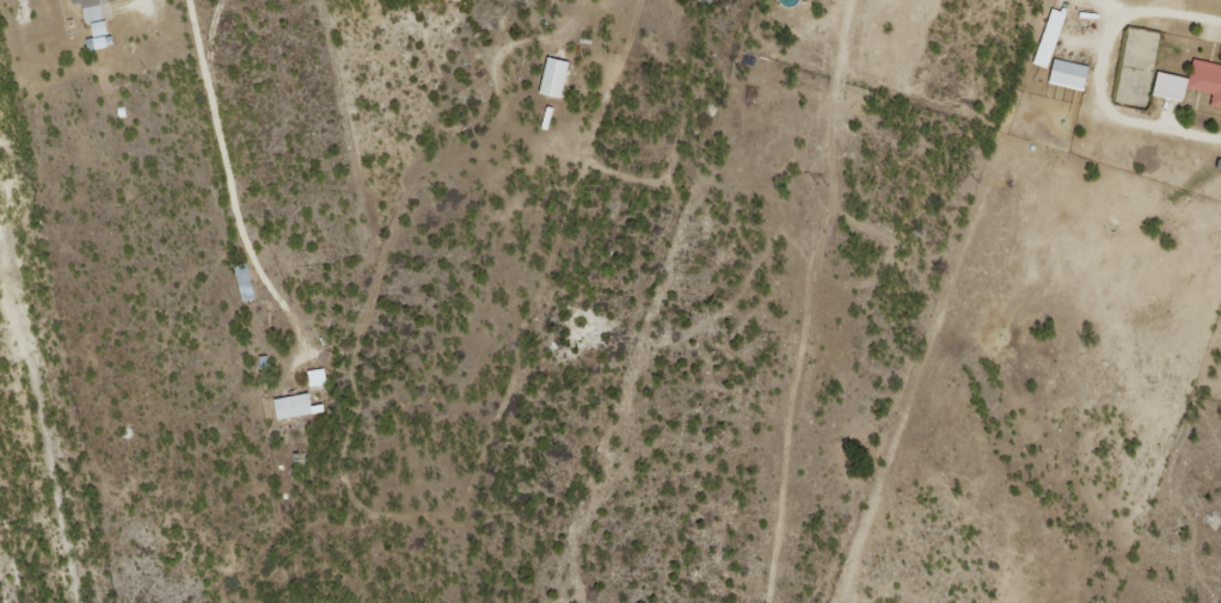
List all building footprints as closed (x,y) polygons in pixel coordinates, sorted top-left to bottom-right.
[(72,4),(79,3),(83,22),(88,21),(93,48),(109,45),(100,3),(108,2),(108,0),(71,0),(72,4)] [(1033,63),(1047,68),(1065,13),(1052,8),(1033,63)] [(537,92),(560,97),(569,62),(546,56),(537,92)] [(1087,64),(1052,59),(1049,83),(1084,88),(1087,64)] [(1192,59),(1189,77),(1156,71),(1152,94),(1182,100),(1185,88),(1211,93),(1209,105),(1220,108),(1220,65),(1192,59)] [(326,384),(325,368),(307,369),(308,386),(326,384)] [(272,398),(275,418),(323,412),(322,404),(312,405),(311,393),(272,398)]
